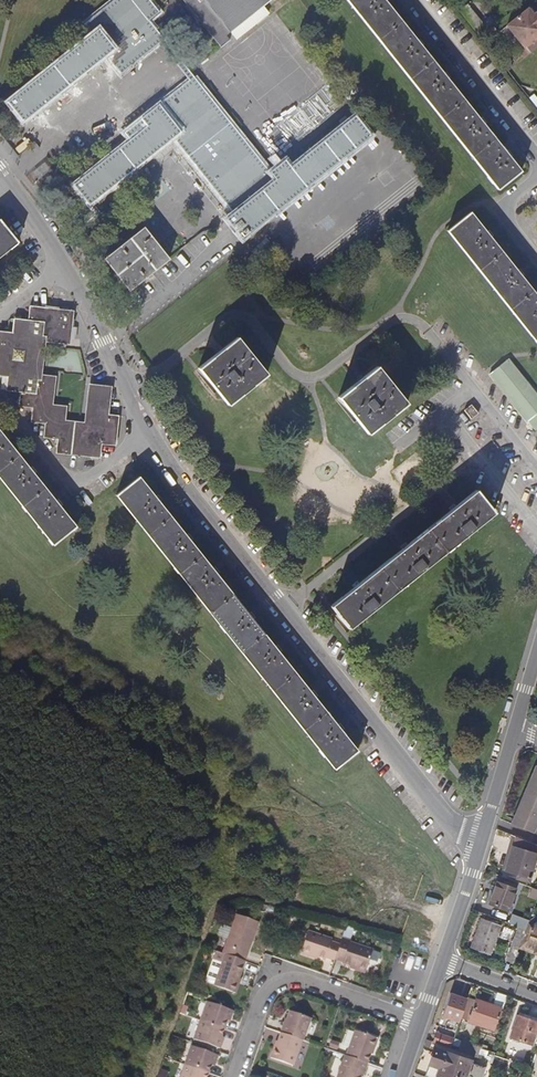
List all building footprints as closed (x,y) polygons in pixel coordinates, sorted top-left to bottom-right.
[(150,21),(161,12),(151,0),(115,0),(97,14),(83,26),(90,35),(8,102),(23,121),(106,55),(122,73),(160,43),(145,25),(150,21)] [(221,47),(230,40),(227,36),(232,32),(238,39),(269,14),(264,6),(271,0),(183,0),(221,47)] [(392,55),(415,84),(442,118),(482,169),(499,190),(522,172),(442,70),(405,24),(388,3),(386,0),(348,0),(392,55)] [(512,21),(529,43),(536,37),(536,13),(531,6),(512,21)] [(474,10),(467,16),(480,32),(487,27),(474,10)] [(145,25),(160,43),(189,81),(266,175),(270,172),(256,154),(178,56),(155,28),(150,21),(145,25)] [(285,160),(270,172),(266,175),(189,81),(171,95),(152,111),(125,132),(130,139),(116,151),(71,187),(78,196),(69,203),(85,224),(97,215),(90,205),(108,190),(173,138),(233,213),(226,219),(242,239),(250,233),(302,191),(322,175),(371,135),(355,116),(291,167),(285,160)] [(40,178),(51,169),(46,163),(35,172),(40,178)] [(471,213),(448,231),(489,283),(500,296),(518,319),(536,342),(536,295),(471,213)] [(19,242),(0,219),(0,257),(19,242)] [(131,290),(169,259),(144,228),(105,258),(131,290)] [(71,311),(31,307),(29,320),(15,319),(13,333),(0,331),(0,375),(8,376),(7,391),(20,393),(19,406),(33,408),(31,422),(46,423),(44,437),(58,439),(57,453),(101,458),(102,444),(116,446),(120,416),(103,414),(106,386),(91,385),(86,427),(58,424),(59,409),(45,407),(48,378),(35,377),(40,336),(68,338),(71,311)] [(229,406),(267,375),(237,337),(199,368),(229,406)] [(535,431),(536,430),(536,395),(508,358),(489,373),(535,431)] [(370,434),(408,404),(378,366),(339,397),(370,434)] [(479,413),(472,405),(465,410),(472,419),(479,413)] [(54,545),(76,526),(39,479),(0,430),(0,477),(54,545)] [(336,769),(359,751),(140,476),(117,495),(175,567),(336,769)] [(332,606),(349,629),(495,513),(476,490),(332,606)] [(512,825),(535,834),(536,829),(536,766),(512,825)] [(536,862),(536,845),(517,837),(506,871),(532,879),(536,862)] [(517,888),(498,883),(491,903),(510,909),(517,888)] [(512,914),(509,923),(524,928),(527,919),(512,914)] [(232,928),(223,954),(225,955),(243,961),(250,942),(251,942),(258,923),(238,916),(233,929),(232,928)] [(482,918),(473,947),(492,953),(501,924),(482,918)] [(533,923),(525,945),(535,949),(534,952),(536,953),(536,921),(533,923)] [(326,958),(334,961),(334,960),(340,945),(332,942),(332,940),(308,932),(301,952),(325,960),(326,958)] [(507,959),(515,962),(523,937),(515,935),(507,959)] [(373,951),(350,943),(350,942),(342,939),(340,945),(334,960),(342,963),(342,964),(365,972),(373,951)] [(236,983),(244,962),(243,961),(225,955),(213,986),(235,993),(238,984),(236,983)] [(492,1006),(500,1009),(505,995),(497,992),(492,1006)] [(443,1017),(460,1022),(461,1019),(468,999),(451,994),(443,1017)] [(466,1020),(474,999),(468,997),(468,999),(461,1019),(466,1020)] [(492,1006),(474,999),(466,1020),(492,1030),(500,1009),(492,1006)] [(207,1001),(200,1020),(223,1029),(228,1017),(230,1018),(233,1010),(207,1001)] [(283,1023),(280,1032),(301,1040),(302,1040),(310,1017),(290,1010),(285,1023),(283,1023)] [(524,1014),(536,1019),(536,1014),(525,1010),(524,1014)] [(536,1027),(536,1019),(524,1014),(519,1013),(512,1034),(532,1042),(536,1027)] [(223,1029),(200,1020),(193,1039),(219,1049),(222,1041),(219,1040),(223,1029)] [(354,1030),(345,1055),(367,1063),(372,1049),(373,1049),(377,1038),(354,1030)] [(300,1041),(301,1040),(280,1032),(275,1045),(274,1045),(270,1057),(292,1065),(297,1051),(300,1041)] [(438,1033),(435,1042),(438,1043),(452,1048),(455,1039),(438,1033)] [(436,1048),(438,1043),(435,1042),(428,1040),(426,1045),(436,1048)] [(192,1044),(185,1063),(208,1072),(212,1060),(215,1061),(218,1053),(192,1044)] [(486,1065),(436,1048),(426,1076),(482,1076),(486,1065)] [(300,1049),(296,1062),(302,1064),(306,1051),(300,1049)] [(367,1063),(345,1055),(337,1076),(360,1076),(362,1071),(364,1071),(367,1063)] [(185,1063),(180,1076),(206,1076),(208,1072),(185,1063)]
